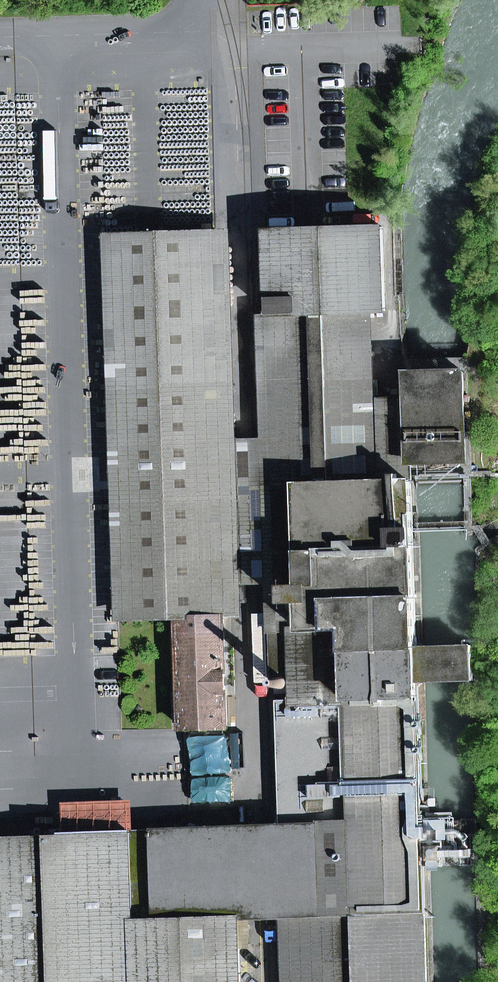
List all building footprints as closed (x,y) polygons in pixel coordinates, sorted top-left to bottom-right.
[(385,311),(382,227),(268,231),(270,314),(369,311),(385,311)] [(215,233),(108,236),(115,441),(221,438),(215,233)] [(308,382),(371,380),(369,311),(270,314),(262,314),(263,349),(307,348),(308,382)] [(418,683),(417,648),(411,482),(374,483),(372,400),(371,380),(308,382),(307,348),(263,349),(266,437),(267,485),(298,484),(301,583),(301,586),(284,587),(285,602),(301,602),(302,628),(293,628),(293,631),(272,632),(274,680),(278,680),(281,677),(287,678),(290,684),(286,689),(295,693),(295,702),(279,702),(281,819),(289,827),(292,917),(283,925),(285,981),(427,981),(424,867),(422,822),(418,683)] [(442,461),(466,460),(463,372),(439,373),(408,373),(409,399),(411,462),(418,462),(442,461)] [(374,483),(411,482),(411,462),(409,399),(372,400),(374,483)] [(261,584),(301,583),(298,484),(267,485),(266,437),(257,437),(255,437),(221,438),(225,585),(260,584),(261,584)] [(119,620),(178,619),(224,617),(226,617),(225,585),(221,438),(115,441),(119,620)] [(224,617),(178,619),(181,729),(227,728),(224,617)] [(423,648),(417,648),(418,683),(424,683),(448,682),(473,681),(472,646),(447,647),(423,648)] [(281,689),(286,689),(290,684),(287,678),(281,677),(278,680),(277,685),(281,689)] [(61,805),(62,835),(132,832),(131,802),(61,805)] [(422,822),(424,867),(430,867),(453,866),(476,866),(474,820),(452,821),(429,821),(422,822)] [(271,918),(292,917),(289,827),(268,827),(267,827),(246,828),(249,918),(268,918),(271,918)] [(238,919),(249,918),(246,828),(132,832),(62,835),(0,837),(0,981),(240,981),(238,919)]
